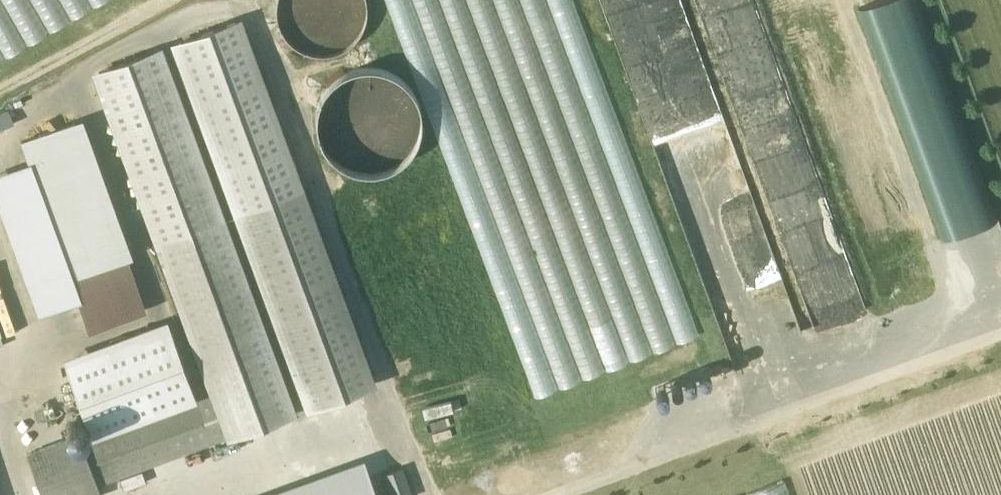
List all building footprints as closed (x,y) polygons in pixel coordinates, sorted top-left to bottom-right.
[(127,0),(0,0),(0,68),(127,0)] [(324,64),(319,96),(320,96),(315,124),(346,167),(386,173),(420,150),(427,102),(405,71),(369,65),(393,49),(395,37),(381,17),(378,16),(367,24),(370,0),(289,0),(285,26),(301,49),(315,51),(324,64)] [(637,97),(695,79),(670,0),(605,0),(637,97)] [(861,4),(908,150),(914,148),(937,148),(936,55),(918,0),(875,0),(861,4)] [(177,54),(307,406),(379,379),(249,28),(177,54)] [(95,68),(230,435),(298,410),(164,43),(95,68)] [(26,140),(89,326),(151,305),(88,119),(26,140)] [(29,454),(44,494),(102,494),(98,486),(214,443),(197,399),(168,319),(65,357),(96,437),(71,446),(68,439),(29,454)] [(90,433),(91,428),(90,424),(88,420),(84,418),(80,417),(75,418),(72,420),(69,424),(68,428),(69,433),(72,436),(76,439),(80,440),(84,439),(88,436),(90,433)] [(257,494),(377,494),(363,457),(257,494)] [(416,494),(405,465),(386,471),(394,494),(415,494),(416,494)] [(748,492),(749,494),(790,494),(786,481),(748,492)]
